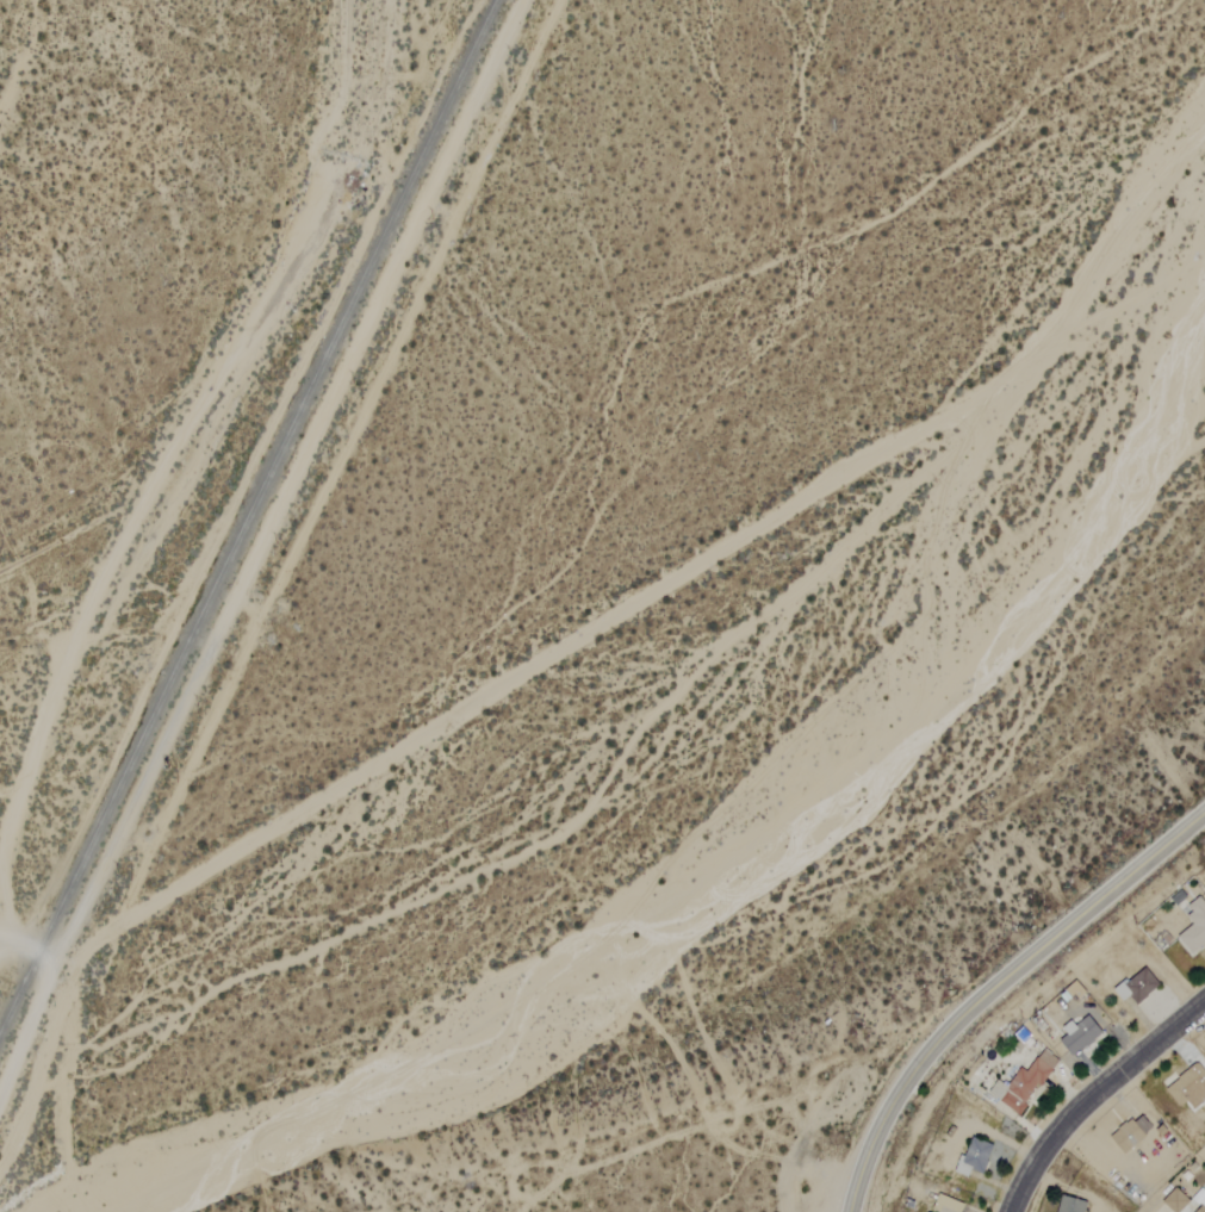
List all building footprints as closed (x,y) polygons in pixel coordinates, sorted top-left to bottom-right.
[(1203,897),(1185,912),(1193,923),(1178,935),(1194,956),(1204,947),(1204,900),(1203,897)] [(1137,1003),(1161,987),(1147,967),(1115,990),(1123,1001),(1131,995),(1137,1003)] [(1065,990),(1076,1001),(1086,992),(1075,980),(1065,990)] [(1103,1035),(1090,1015),(1075,1025),(1072,1020),(1058,1030),(1074,1054),(1103,1035)] [(989,1092),(1019,1114),(1059,1059),(1044,1049),(1027,1072),(1020,1066),(1007,1085),(999,1079),(989,1092)] [(1166,1087),(1179,1107),(1189,1101),(1195,1109),(1204,1102),(1204,1081),(1196,1067),(1166,1087)] [(1111,1136),(1123,1153),(1154,1131),(1142,1114),(1111,1136)] [(971,1169),(984,1173),(994,1145),(971,1136),(957,1172),(969,1177),(971,1169)] [(1190,1202),(1176,1188),(1163,1201),(1174,1211),(1180,1211),(1190,1202)] [(939,1194),(933,1210),(938,1211),(963,1211),(966,1204),(939,1194)] [(1087,1201),(1062,1195),(1057,1211),(1084,1211),(1087,1201)]
